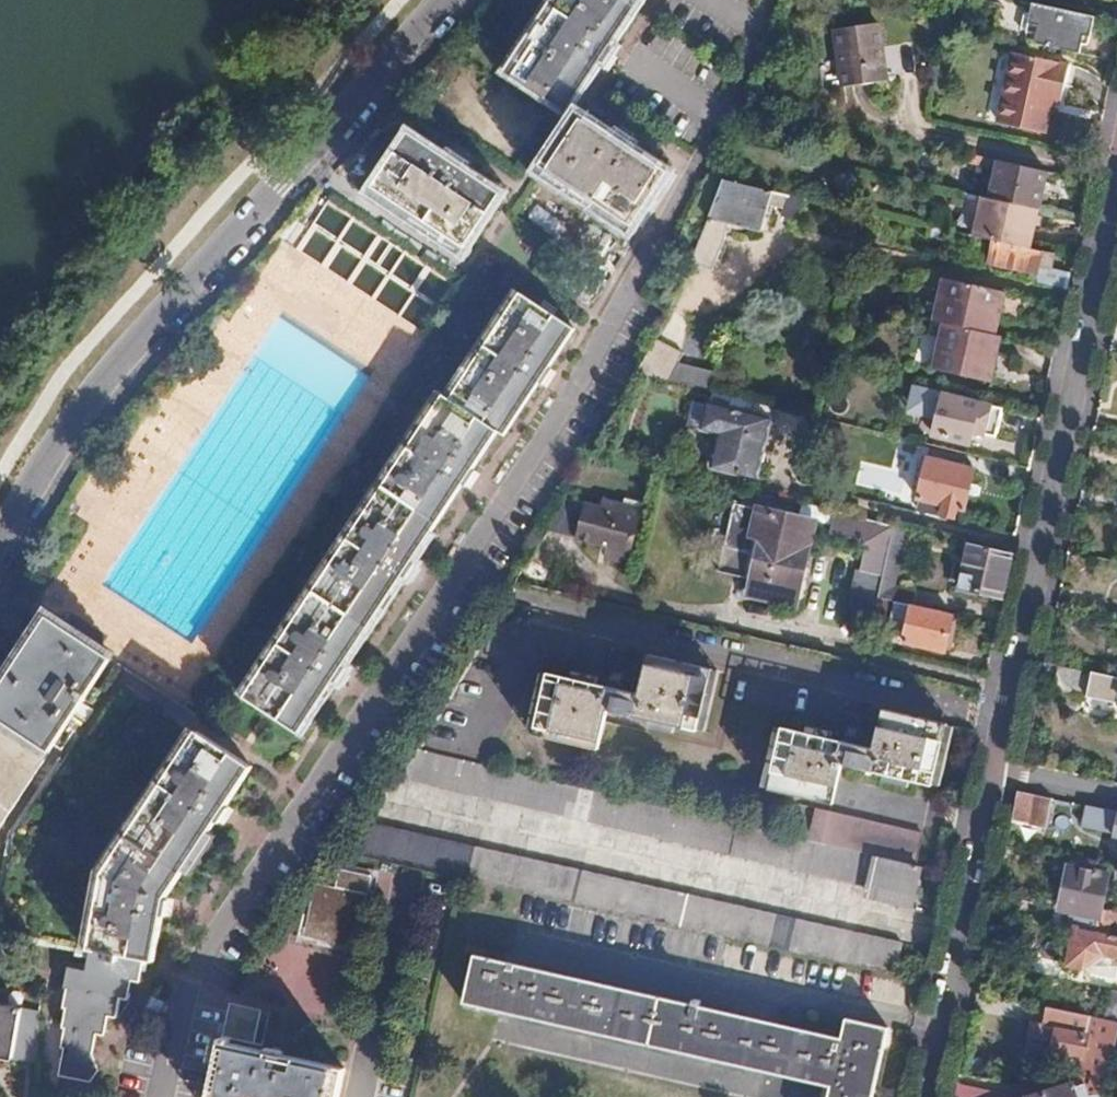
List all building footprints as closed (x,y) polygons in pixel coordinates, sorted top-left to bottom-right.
[(510,70),(564,106),(637,0),(557,0),(510,70)] [(1023,0),(986,0),(998,3),(991,32),(1024,39),(1026,29),(1028,19),(1038,20),(1035,32),(1033,42),(1081,52),(1083,34),(1089,35),(1093,16),(1023,0)] [(881,78),(879,59),(875,19),(831,25),(835,49),(839,82),(881,78)] [(1028,19),(1026,29),(1035,32),(1038,20),(1028,19)] [(1013,53),(1005,87),(1059,99),(1067,65),(1013,53)] [(1059,99),(1005,87),(998,122),(1042,133),(1049,102),(1058,103),(1059,99)] [(577,107),(540,161),(631,221),(667,167),(577,107)] [(405,126),(372,178),(465,241),(500,188),(405,126)] [(997,168),(990,197),(1039,208),(1045,209),(1048,193),(1044,192),(1049,170),(982,155),(981,163),(997,168)] [(722,178),(690,258),(710,267),(725,233),(728,217),(762,227),(768,199),(784,202),(783,211),(798,214),(802,195),(722,178)] [(990,197),(964,191),(957,224),(969,227),(975,229),(974,234),(994,237),(1030,245),(1039,208),(990,197)] [(328,200),(297,250),(425,329),(456,280),(328,200)] [(949,228),(933,224),(931,237),(947,240),(949,228)] [(1053,261),(1055,251),(1030,245),(994,237),(989,263),(1037,272),(1040,258),(1053,261)] [(1040,265),(1038,280),(1067,287),(1070,272),(1040,265)] [(995,336),(1004,291),(944,277),(934,322),(944,324),(995,336)] [(441,389),(239,689),(293,726),(494,425),(502,429),(572,324),(520,288),(448,393),(441,389)] [(990,381),(1001,338),(995,336),(944,324),(934,368),(990,381)] [(680,351),(653,335),(635,369),(712,389),(716,371),(676,361),(680,351)] [(942,395),(944,390),(934,387),(931,407),(939,409),(942,395)] [(770,404),(715,390),(713,403),(708,401),(702,423),(719,428),(712,460),(758,471),(771,417),(767,415),(770,404)] [(942,395),(939,409),(932,434),(969,443),(972,432),(994,438),(1002,410),(942,395)] [(940,514),(953,517),(954,509),(963,511),(973,467),(926,457),(916,499),(941,505),(940,514)] [(599,504),(565,496),(546,529),(597,541),(607,543),(604,554),(628,560),(638,514),(621,509),(621,502),(601,497),(599,504)] [(817,521),(737,502),(721,570),(754,577),(751,592),(792,602),(800,568),(805,569),(817,521)] [(854,614),(874,619),(880,596),(883,577),(891,543),(895,523),(838,510),(833,530),(871,539),(854,614)] [(904,545),(908,527),(895,523),(891,543),(904,545)] [(607,543),(597,541),(595,551),(604,554),(607,543)] [(1012,552),(969,542),(960,587),(1003,597),(1012,552)] [(897,581),(904,545),(891,543),(883,577),(897,581)] [(917,585),(897,581),(883,577),(880,596),(913,605),(917,585)] [(946,650),(953,613),(913,605),(905,641),(946,650)] [(0,676),(0,714),(46,745),(107,654),(44,612),(0,676)] [(548,672),(533,732),(597,746),(607,707),(699,728),(712,669),(649,654),(640,691),(548,672)] [(1057,664),(1053,682),(1089,690),(1089,692),(1116,698),(1116,677),(1057,664)] [(873,748),(784,728),(770,785),(834,800),(843,764),(931,785),(946,724),(883,710),(873,748)] [(192,728),(91,879),(87,982),(67,982),(66,998),(69,999),(68,1020),(72,1022),(70,1040),(73,1042),(73,1068),(77,1070),(76,1079),(96,1080),(98,1060),(105,1060),(106,1040),(113,1041),(114,1023),(122,1022),(124,1001),(132,1001),(133,982),(143,982),(145,958),(154,958),(156,894),(245,761),(192,728)] [(416,746),(400,775),(868,887),(867,894),(910,904),(919,866),(914,865),(824,844),(416,746)] [(1047,824),(1052,796),(1017,790),(1012,818),(1047,824)] [(1106,807),(1089,804),(1084,826),(1116,832),(1115,835),(1116,835),(1116,810),(1106,807)] [(830,813),(824,844),(914,865),(921,836),(830,813)] [(373,822),(356,851),(457,875),(895,972),(902,941),(373,822)] [(1099,862),(1083,858),(1081,866),(1071,865),(1063,908),(1081,911),(1099,915),(1101,907),(1108,872),(1098,869),(1099,862)] [(368,879),(334,872),(330,889),(364,896),(368,879)] [(367,900),(324,890),(315,934),(359,943),(367,900)] [(1099,915),(1096,929),(1110,932),(1115,909),(1101,907),(1099,915)] [(1081,911),(1078,925),(1096,929),(1099,915),(1081,911)] [(1078,925),(1070,962),(1083,964),(1100,957),(1100,953),(1106,951),(1112,953),(1112,957),(1116,958),(1116,933),(1110,932),(1096,929),(1078,925)] [(473,953),(462,1003),(531,1018),(530,1022),(746,1072),(749,1067),(831,1085),(828,1096),(873,1096),(889,1025),(846,1017),(841,1036),(699,1004),(700,999),(693,997),(692,1003),(473,953)] [(998,980),(979,976),(977,990),(996,993),(998,980)] [(0,1002),(0,1056),(13,1058),(23,1006),(0,1002)] [(1116,1044),(1116,1019),(1112,1017),(1049,1004),(1044,1023),(1057,1026),(1053,1048),(1081,1054),(1079,1072),(1083,1080),(1088,1084),(1091,1093),(1099,1090),(1108,1092),(1116,1044)] [(215,1096),(345,1096),(351,1068),(227,1042),(215,1096)] [(1108,1092),(1099,1090),(1091,1093),(1088,1084),(1083,1080),(1033,1096),(1107,1096),(1108,1092)] [(959,1081),(956,1096),(991,1096),(993,1089),(959,1081)]
